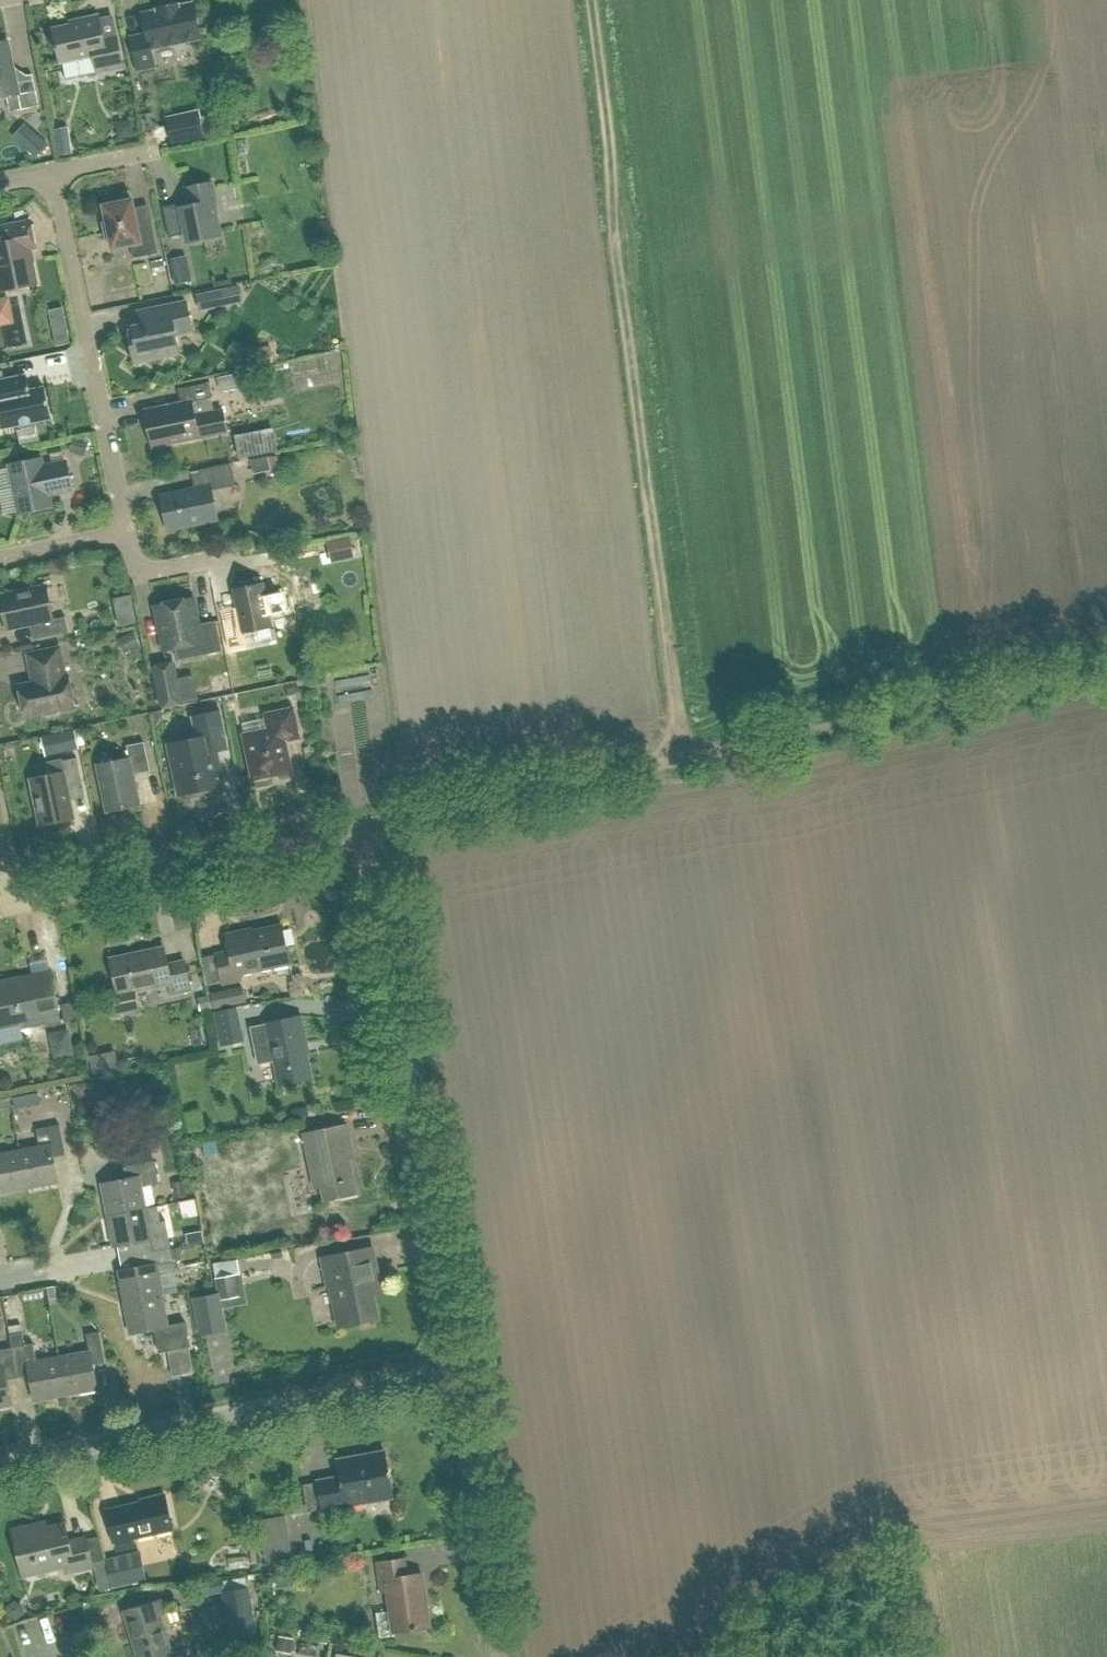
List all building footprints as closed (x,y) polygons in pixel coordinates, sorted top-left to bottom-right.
[(177,8),(177,4),(158,8),(159,12),(142,15),(146,35),(131,38),(137,70),(154,67),(150,47),(201,37),(194,4),(177,8)] [(104,39),(99,15),(79,20),(80,23),(53,29),(60,63),(93,56),(97,74),(124,68),(117,36),(104,39)] [(7,97),(10,112),(39,106),(32,74),(16,78),(14,67),(14,68),(12,61),(10,62),(6,42),(8,42),(7,41),(0,43),(0,99),(7,97)] [(215,202),(211,183),(187,188),(190,202),(163,207),(169,237),(186,234),(188,242),(220,235),(213,203),(215,202)] [(137,224),(132,199),(103,205),(106,221),(102,222),(105,240),(110,239),(112,249),(131,245),(134,258),(158,253),(151,221),(137,224)] [(31,220),(1,226),(3,238),(0,238),(0,291),(37,284),(30,250),(37,249),(31,220)] [(181,284),(195,280),(189,256),(175,260),(181,284)] [(203,311),(230,305),(225,286),(199,292),(203,311)] [(19,324),(15,298),(0,300),(0,327),(19,324)] [(137,313),(140,326),(128,329),(134,361),(179,352),(175,334),(192,330),(187,302),(137,313)] [(69,311),(56,313),(61,340),(73,339),(69,311)] [(26,374),(0,380),(0,423),(1,428),(18,425),(22,427),(31,425),(34,421),(51,418),(44,387),(30,390),(26,374)] [(213,397),(210,382),(178,389),(181,402),(171,404),(171,405),(165,406),(165,407),(145,411),(152,446),(172,442),(172,443),(227,431),(223,410),(214,412),(211,397),(213,397)] [(43,466),(42,458),(9,465),(19,513),(52,506),(50,495),(72,490),(66,461),(43,466)] [(236,483),(231,463),(191,472),(195,489),(163,496),(170,530),(216,520),(209,489),(236,483)] [(271,626),(263,584),(234,589),(239,617),(224,620),(229,647),(245,644),(243,632),(271,626)] [(53,619),(46,585),(0,595),(8,629),(40,622),(43,637),(69,632),(66,616),(53,619)] [(199,625),(193,598),(155,606),(164,650),(176,647),(179,659),(221,650),(215,622),(199,625)] [(128,654),(147,651),(143,630),(124,633),(128,654)] [(66,676),(60,647),(28,654),(34,683),(20,686),(26,716),(43,713),(47,715),(57,713),(59,709),(74,706),(68,675),(66,676)] [(174,662),(153,666),(160,707),(182,703),(174,662)] [(199,677),(180,680),(184,703),(203,699),(199,677)] [(265,718),(257,720),(242,723),(244,734),(243,734),(252,779),(292,771),(285,740),(300,737),(293,707),(264,714),(265,718)] [(228,749),(220,710),(192,716),(197,738),(169,743),(180,795),(223,786),(215,751),(228,749)] [(150,771),(144,741),(127,745),(130,759),(98,765),(107,810),(139,803),(133,774),(150,771)] [(83,787),(77,757),(62,761),(64,772),(30,779),(40,825),(74,817),(69,793),(72,790),(83,787)] [(290,964),(282,924),(253,930),(252,928),(226,933),(230,950),(216,953),(223,984),(242,980),(240,974),(290,964)] [(168,963),(164,946),(111,958),(118,991),(112,992),(116,1013),(140,1008),(136,991),(169,984),(172,994),(192,990),(185,960),(168,963)] [(51,971),(0,981),(0,1026),(22,1022),(23,1027),(43,1023),(43,1026),(61,1022),(51,971)] [(244,1040),(237,1007),(213,1012),(219,1045),(244,1040)] [(307,1042),(301,1015),(250,1026),(258,1064),(274,1060),(279,1085),(312,1078),(305,1042),(307,1042)] [(95,1058),(100,1076),(124,1069),(119,1051),(95,1058)] [(163,1082),(151,1077),(144,1093),(156,1099),(163,1082)] [(352,1150),(347,1124),(304,1133),(315,1187),(322,1186),(325,1200),(357,1193),(348,1151),(352,1150)] [(19,1149),(27,1188),(59,1182),(54,1157),(66,1154),(60,1125),(37,1129),(40,1145),(19,1149)] [(19,1149),(0,1153),(0,1193),(27,1188),(19,1149)] [(108,1215),(147,1207),(143,1186),(159,1183),(155,1160),(125,1166),(127,1179),(102,1184),(108,1215)] [(139,1241),(141,1254),(171,1248),(169,1235),(153,1238),(147,1207),(108,1215),(114,1246),(139,1241)] [(379,1279),(373,1247),(322,1258),(328,1286),(331,1286),(339,1326),(378,1317),(371,1281),(379,1279)] [(175,1269),(171,1248),(141,1254),(143,1266),(118,1271),(124,1302),(163,1295),(159,1272),(175,1269)] [(216,1294),(194,1298),(200,1334),(223,1330),(216,1294)] [(163,1295),(124,1302),(130,1333),(156,1328),(160,1351),(190,1345),(186,1322),(169,1325),(163,1295)] [(28,1331),(21,1299),(3,1302),(12,1346),(25,1343),(23,1332),(28,1331)] [(59,1356),(66,1395),(99,1389),(94,1363),(105,1361),(100,1331),(87,1334),(90,1350),(59,1356)] [(12,1347),(18,1378),(30,1375),(35,1401),(66,1395),(59,1356),(36,1360),(33,1344),(12,1347)] [(18,1378),(12,1347),(0,1350),(0,1407),(10,1405),(6,1380),(18,1378)] [(393,1498),(385,1450),(337,1459),(340,1476),(317,1480),(323,1510),(393,1498)] [(173,1529),(165,1494),(147,1498),(147,1500),(107,1509),(116,1549),(135,1545),(134,1538),(173,1529)] [(290,1517),(265,1522),(269,1544),(294,1538),(290,1517)] [(69,1540),(65,1523),(34,1530),(33,1525),(13,1530),(23,1572),(65,1562),(68,1572),(93,1566),(86,1536),(69,1540)] [(147,1580),(141,1551),(107,1558),(113,1587),(147,1580)] [(407,1575),(404,1558),(377,1562),(381,1591),(387,1590),(390,1612),(377,1613),(381,1638),(396,1636),(396,1631),(430,1627),(422,1573),(407,1575)] [(161,1599),(124,1610),(138,1656),(172,1656),(160,1614),(165,1612),(161,1599)]
